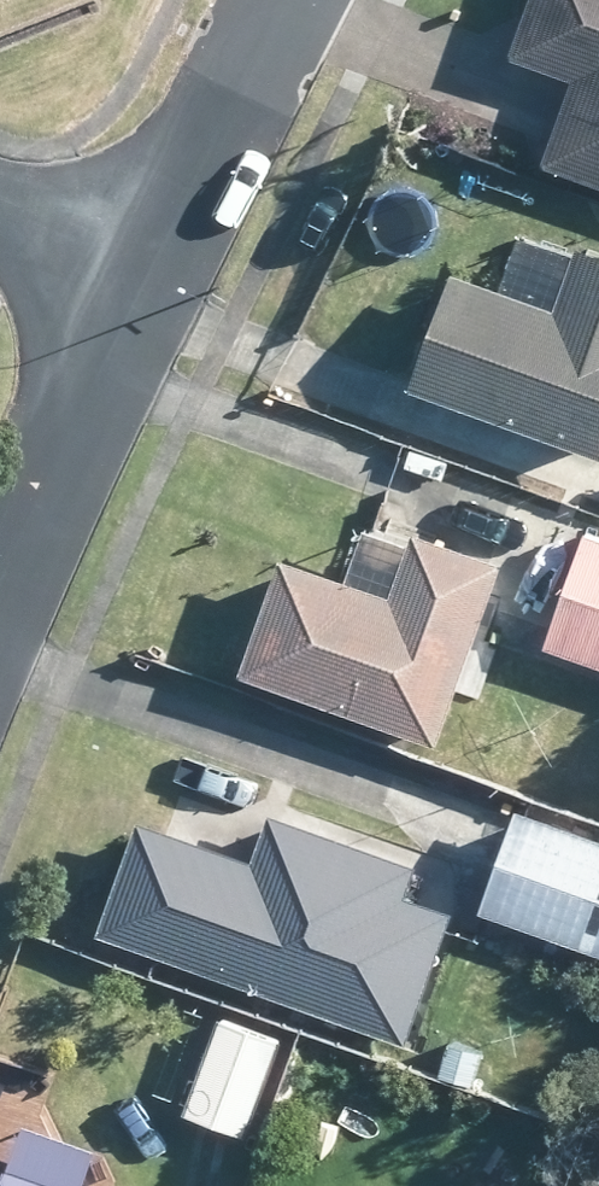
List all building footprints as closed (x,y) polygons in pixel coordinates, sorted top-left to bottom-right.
[(534,12),(521,47),(585,72),(553,157),(598,174),(598,0),(539,0),(534,12)] [(598,442),(598,244),(592,242),(586,256),(569,302),(510,279),(468,264),(426,381),(598,442)] [(450,735),(484,640),(516,554),(430,522),(425,537),(377,518),(357,571),(296,549),(254,664),(450,735)] [(598,526),(557,637),(598,653),(598,526)] [(598,941),(598,826),(530,801),(524,819),(493,902),(598,941)] [(453,857),(415,851),(183,813),(164,935),(162,944),(433,989),(444,916),(453,857)] [(226,1117),(239,1122),(253,1128),(289,1032),(231,1010),(194,1106),(204,1108),(215,1113),(226,1117)] [(10,1185),(92,1185),(92,1184),(20,1158),(10,1185)]
